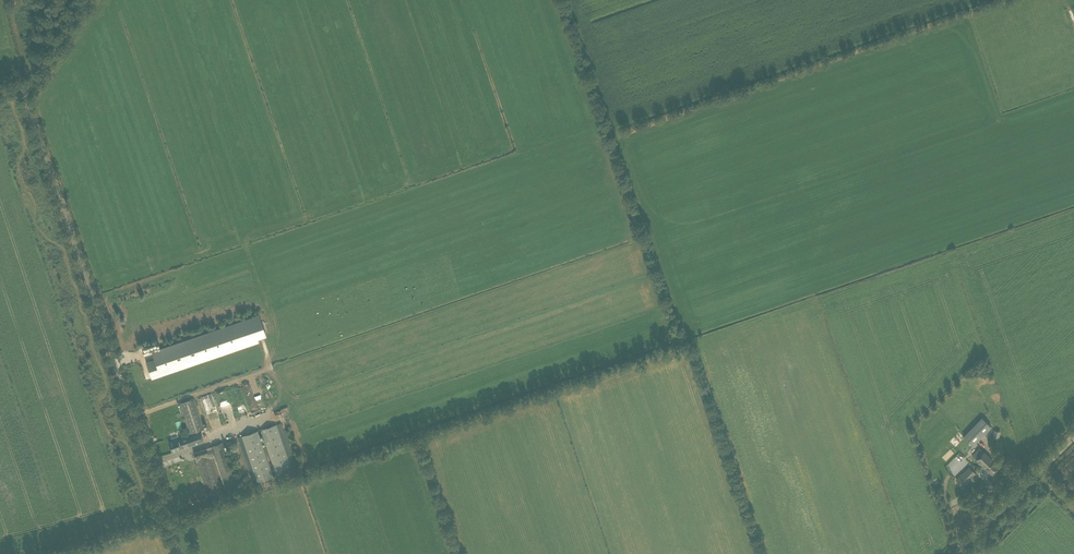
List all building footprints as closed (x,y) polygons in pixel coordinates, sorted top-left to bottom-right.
[(260,342),(259,339),(266,336),(259,315),(151,352),(154,360),(146,362),(152,378),(260,342)] [(250,410),(257,408),(252,389),(258,387),(256,382),(249,384),(249,381),(241,383),(242,386),(232,389),(232,392),(244,389),(250,410)] [(242,393),(236,395),(240,409),(246,408),(242,393)] [(190,433),(204,429),(193,398),(180,403),(190,433)] [(973,446),(992,427),(982,418),(963,437),(973,446)] [(239,437),(255,483),(274,477),(260,435),(264,433),(278,475),(298,469),(282,422),(239,437)] [(177,439),(169,442),(172,452),(181,449),(180,448),(181,447),(182,448),(203,441),(200,432),(179,439),(179,440),(178,441),(177,439)] [(223,442),(199,451),(194,452),(209,497),(222,492),(210,459),(214,457),(226,493),(239,489),(223,442)] [(979,448),(975,452),(979,456),(976,459),(988,471),(992,475),(999,467),(995,463),(979,448)] [(957,480),(956,481),(958,484),(959,482),(964,486),(978,471),(971,464),(956,480),(957,480)]
